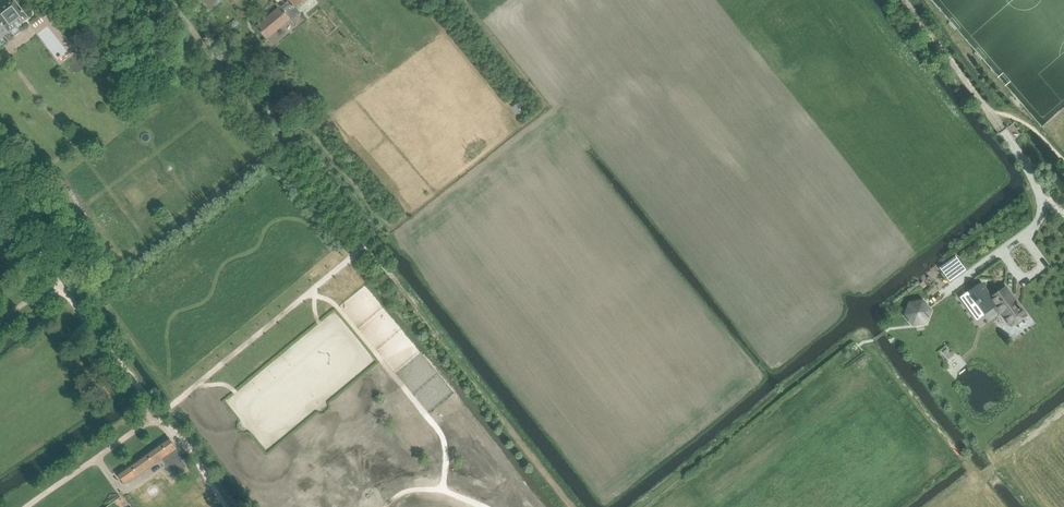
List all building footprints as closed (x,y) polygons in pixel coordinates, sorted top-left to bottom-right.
[(29,18),(15,0),(13,0),(0,10),(0,41),(29,18)] [(207,13),(221,3),(219,0),(197,0),(207,13)] [(288,2),(279,9),(256,28),(264,39),(288,20),(289,22),(298,14),(293,8),(303,0),(286,0),(288,2)] [(195,66),(192,62),(190,64),(180,50),(170,57),(182,73),(191,66),(192,67),(195,66)] [(980,284),(968,292),(984,314),(994,306),(1000,314),(1001,313),(1011,326),(1015,324),(1018,325),(1022,321),(1022,318),(1026,316),(1015,302),(1013,303),(1003,289),(990,299),(980,284)] [(169,438),(118,473),(126,484),(162,459),(174,476),(186,467),(179,457),(181,455),(169,438)]
